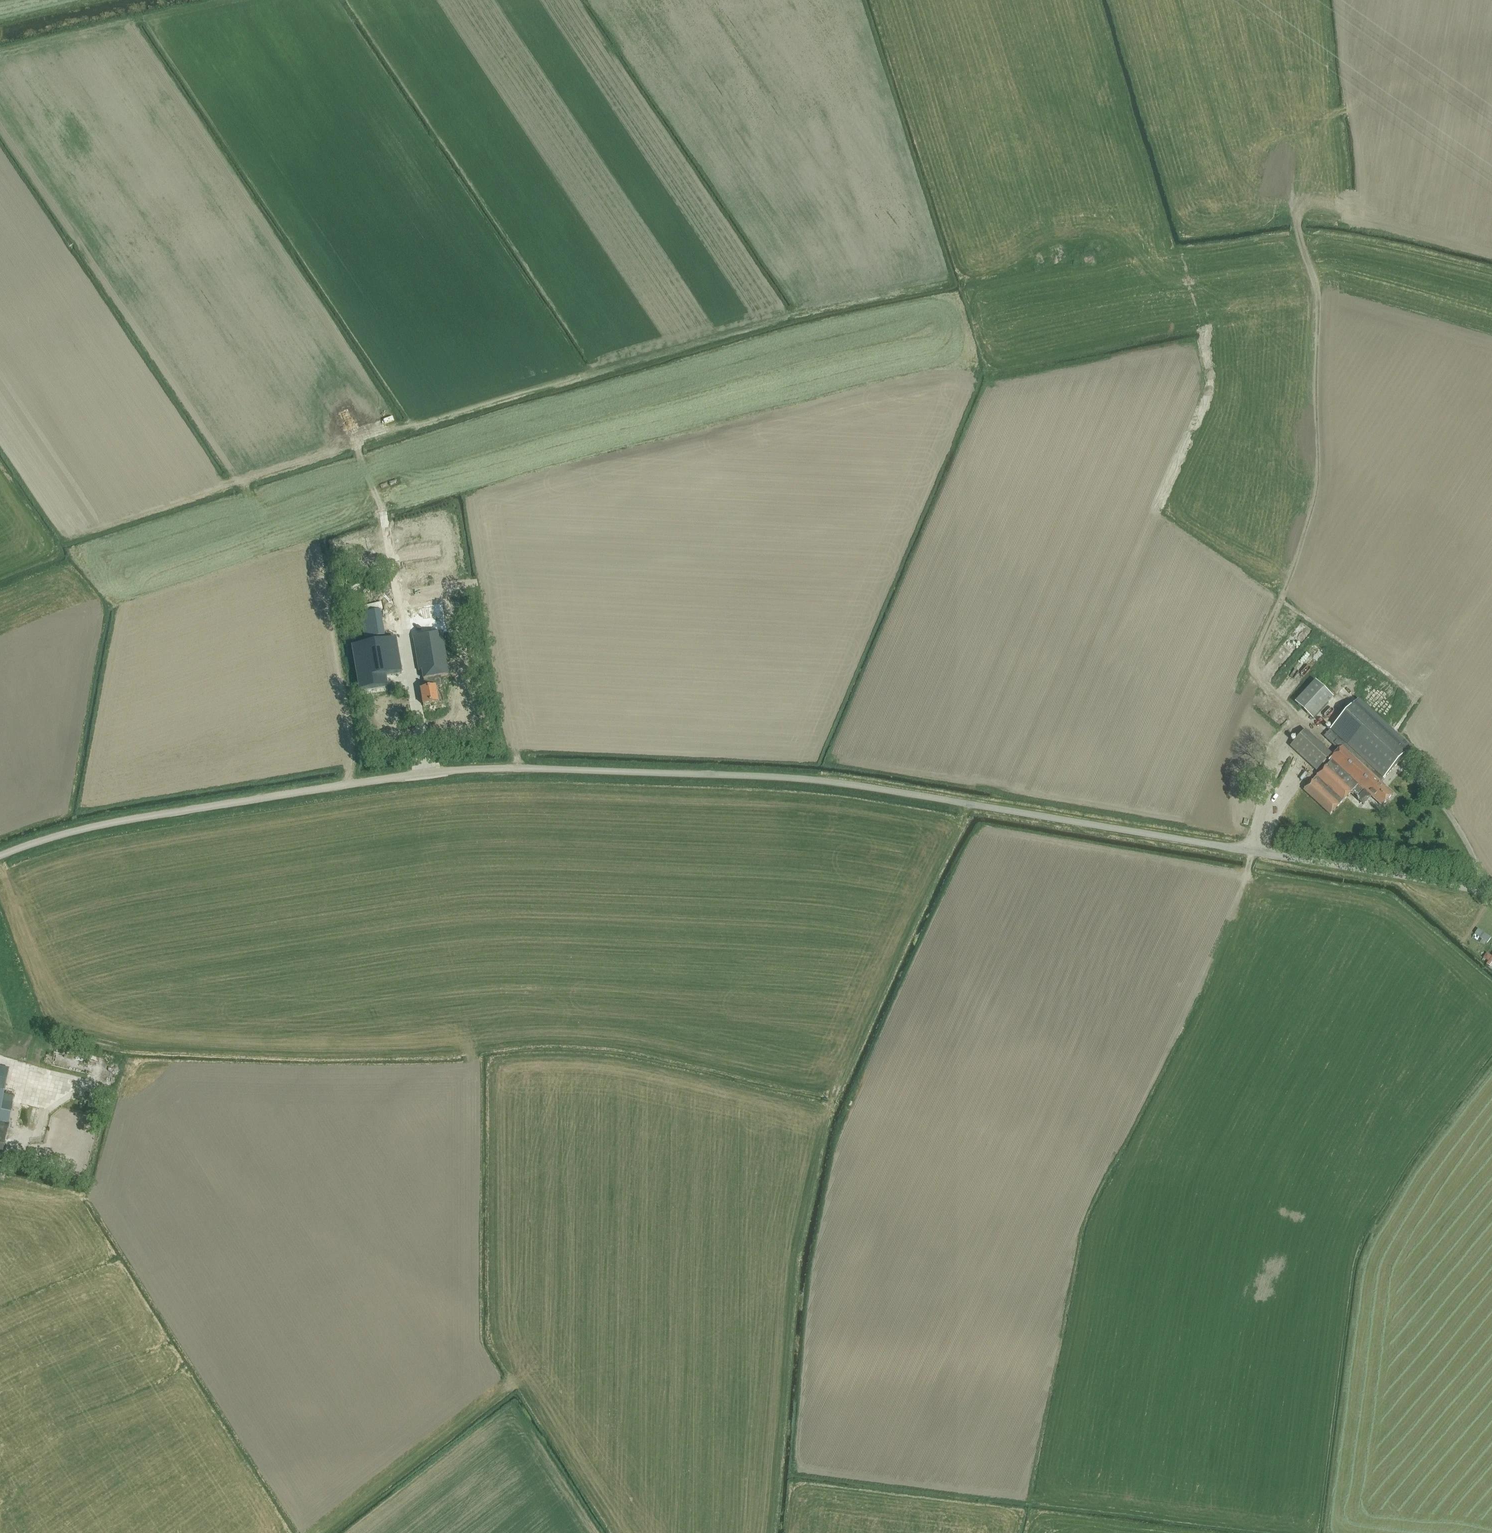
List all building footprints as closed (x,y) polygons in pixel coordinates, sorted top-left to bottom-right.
[(363,441),(365,446),(390,435),(388,430),(363,441)] [(380,611),(360,614),(364,639),(384,636),(380,611)] [(1301,624),(1262,668),(1271,675),(1289,655),(1287,653),(1307,630),(1301,624)] [(442,686),(440,676),(449,675),(442,633),(413,637),(419,671),(421,671),(423,679),(425,688),(420,689),(423,705),(438,703),(435,687),(442,686)] [(1307,668),(1327,641),(1321,636),(1301,663),(1307,668)] [(396,639),(351,647),(359,691),(387,686),(385,675),(401,673),(396,639)] [(1313,719),(1334,697),(1316,681),(1296,703),(1313,719)] [(1330,815),(1337,807),(1351,792),(1363,804),(1371,796),(1382,806),(1393,794),(1380,783),(1394,768),(1407,754),(1354,704),(1324,736),(1331,743),(1326,749),(1334,756),(1333,757),(1305,731),(1290,747),(1319,774),(1304,790),(1330,815)] [(1288,789),(1295,775),(1288,772),(1281,785),(1288,789)] [(1278,787),(1272,806),(1281,809),(1288,790),(1278,787)] [(1452,924),(1456,917),(1448,913),(1445,920),(1452,924)] [(1454,920),(1451,926),(1464,934),(1468,928),(1454,920)] [(2,1155),(13,1096),(3,1095),(8,1069),(0,1067),(0,1154),(2,1155)] [(25,1069),(24,1095),(37,1096),(38,1070),(25,1069)] [(78,1116),(64,1114),(63,1120),(77,1122),(78,1116)]
